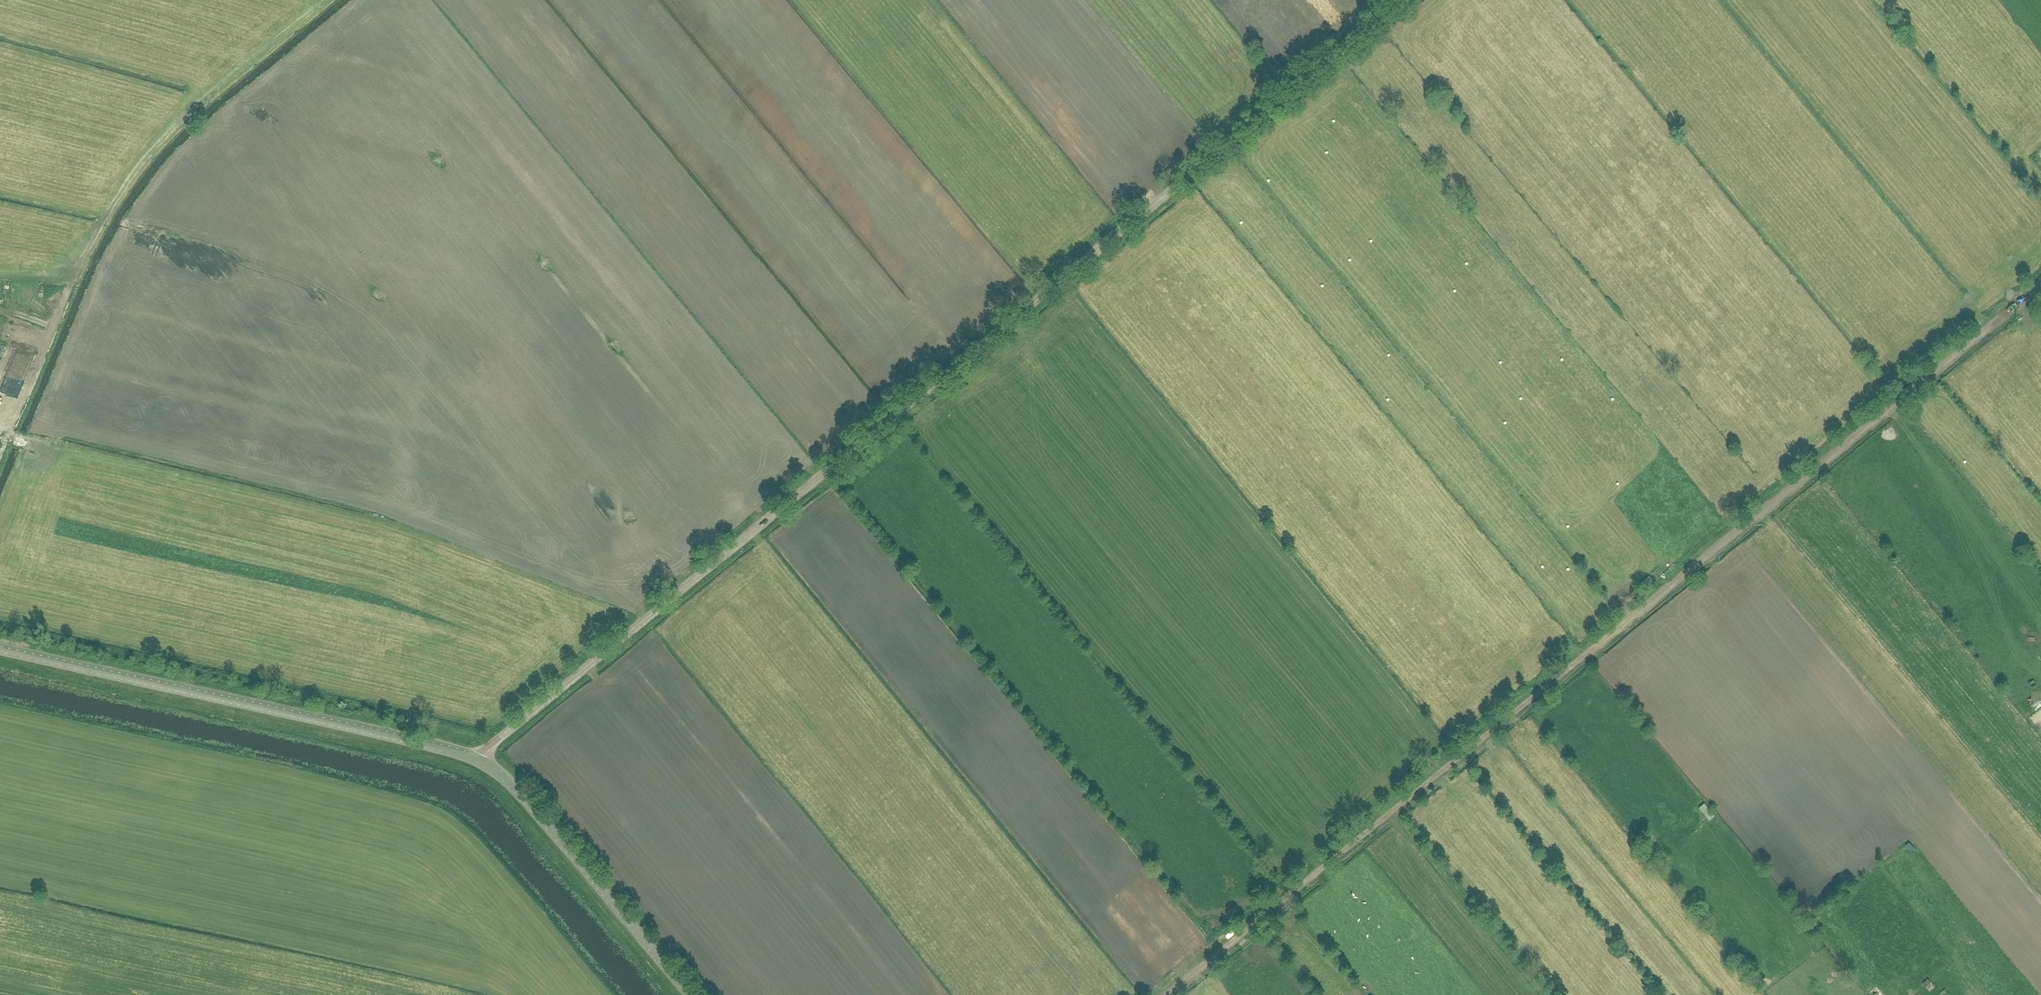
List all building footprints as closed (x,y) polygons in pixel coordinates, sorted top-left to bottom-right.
[(18,311),(17,299),(6,300),(8,313),(18,311)] [(1075,320),(1081,317),(1072,303),(1067,307),(1075,320)] [(1704,806),(1698,810),(1707,822),(1713,817),(1704,806)]
